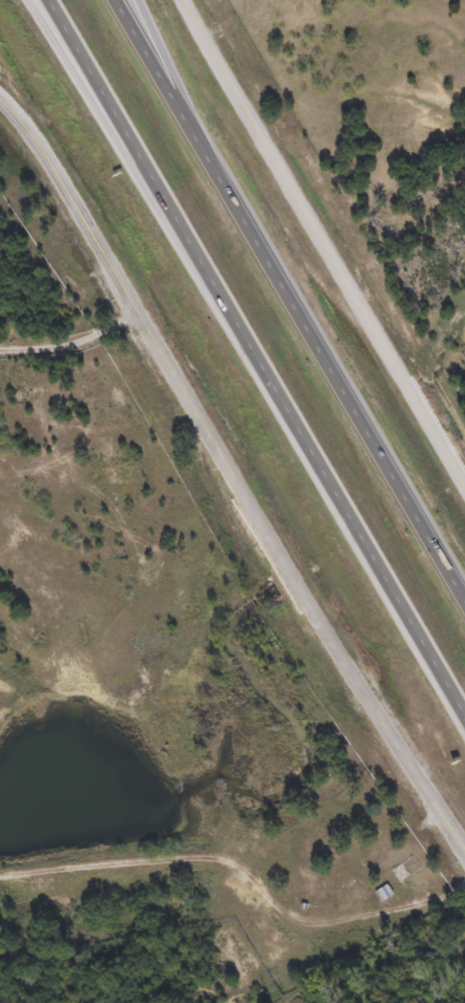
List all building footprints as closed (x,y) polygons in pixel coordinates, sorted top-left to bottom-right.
[(394,895),(388,885),(376,891),(381,902),(394,895)]
